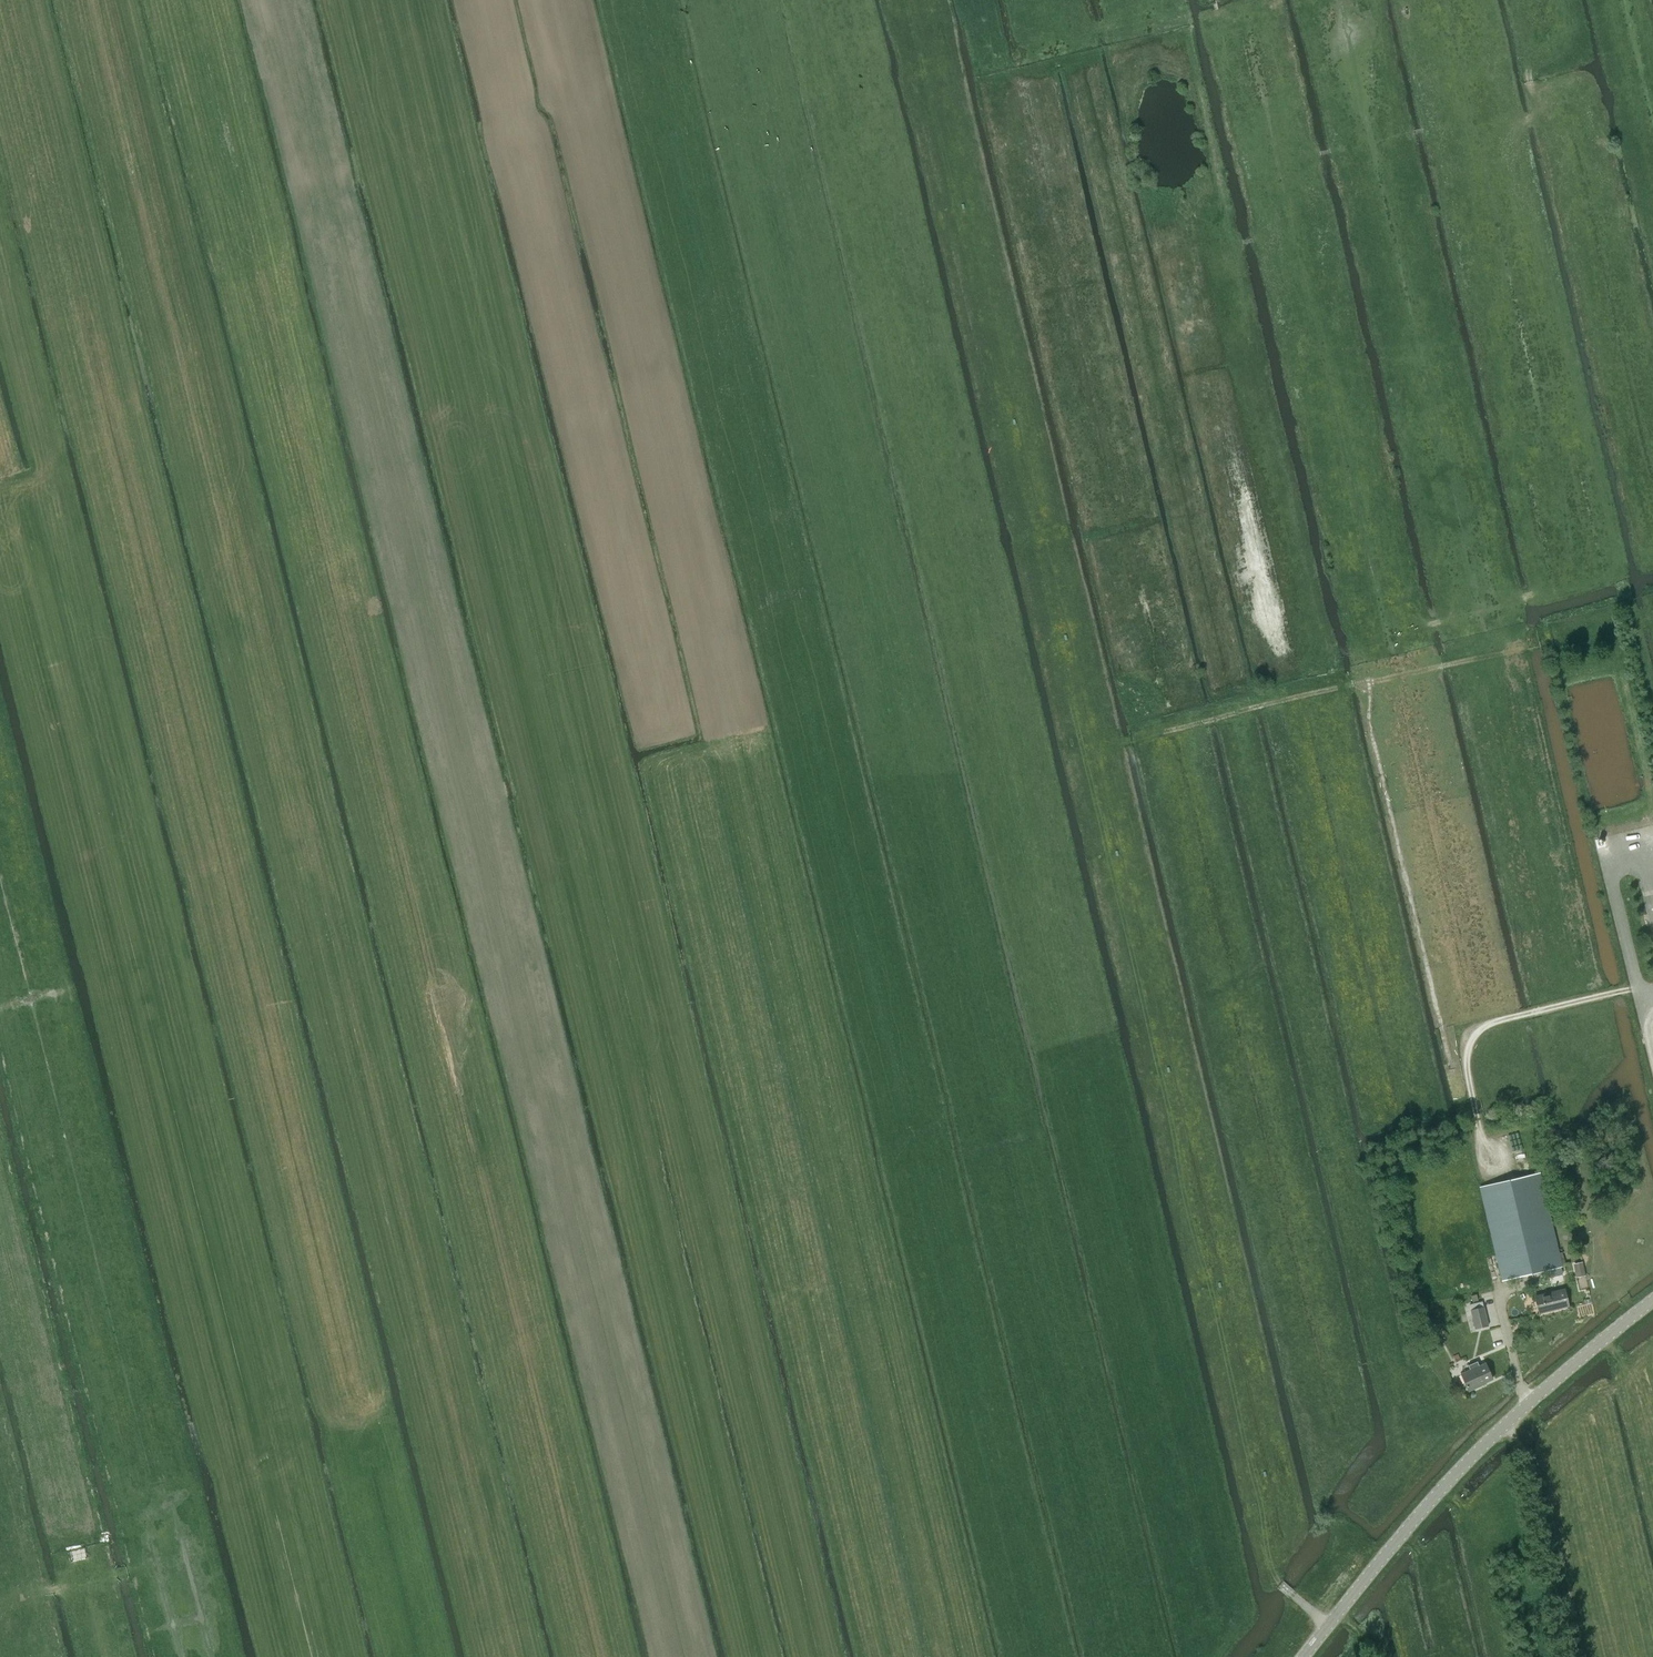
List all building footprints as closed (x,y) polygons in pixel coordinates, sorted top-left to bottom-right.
[(1503,1281),(1562,1267),(1540,1173),(1481,1187),(1503,1281)] [(1586,1276),(1583,1262),(1574,1264),(1576,1278),(1586,1276)] [(1539,1313),(1569,1306),(1565,1289),(1535,1296),(1539,1313)] [(1484,1307),(1471,1310),(1475,1329),(1488,1326),(1484,1307)] [(1486,1382),(1493,1379),(1486,1363),(1480,1366),(1478,1361),(1469,1365),(1471,1370),(1461,1374),(1469,1391),(1487,1383),(1486,1382)]
